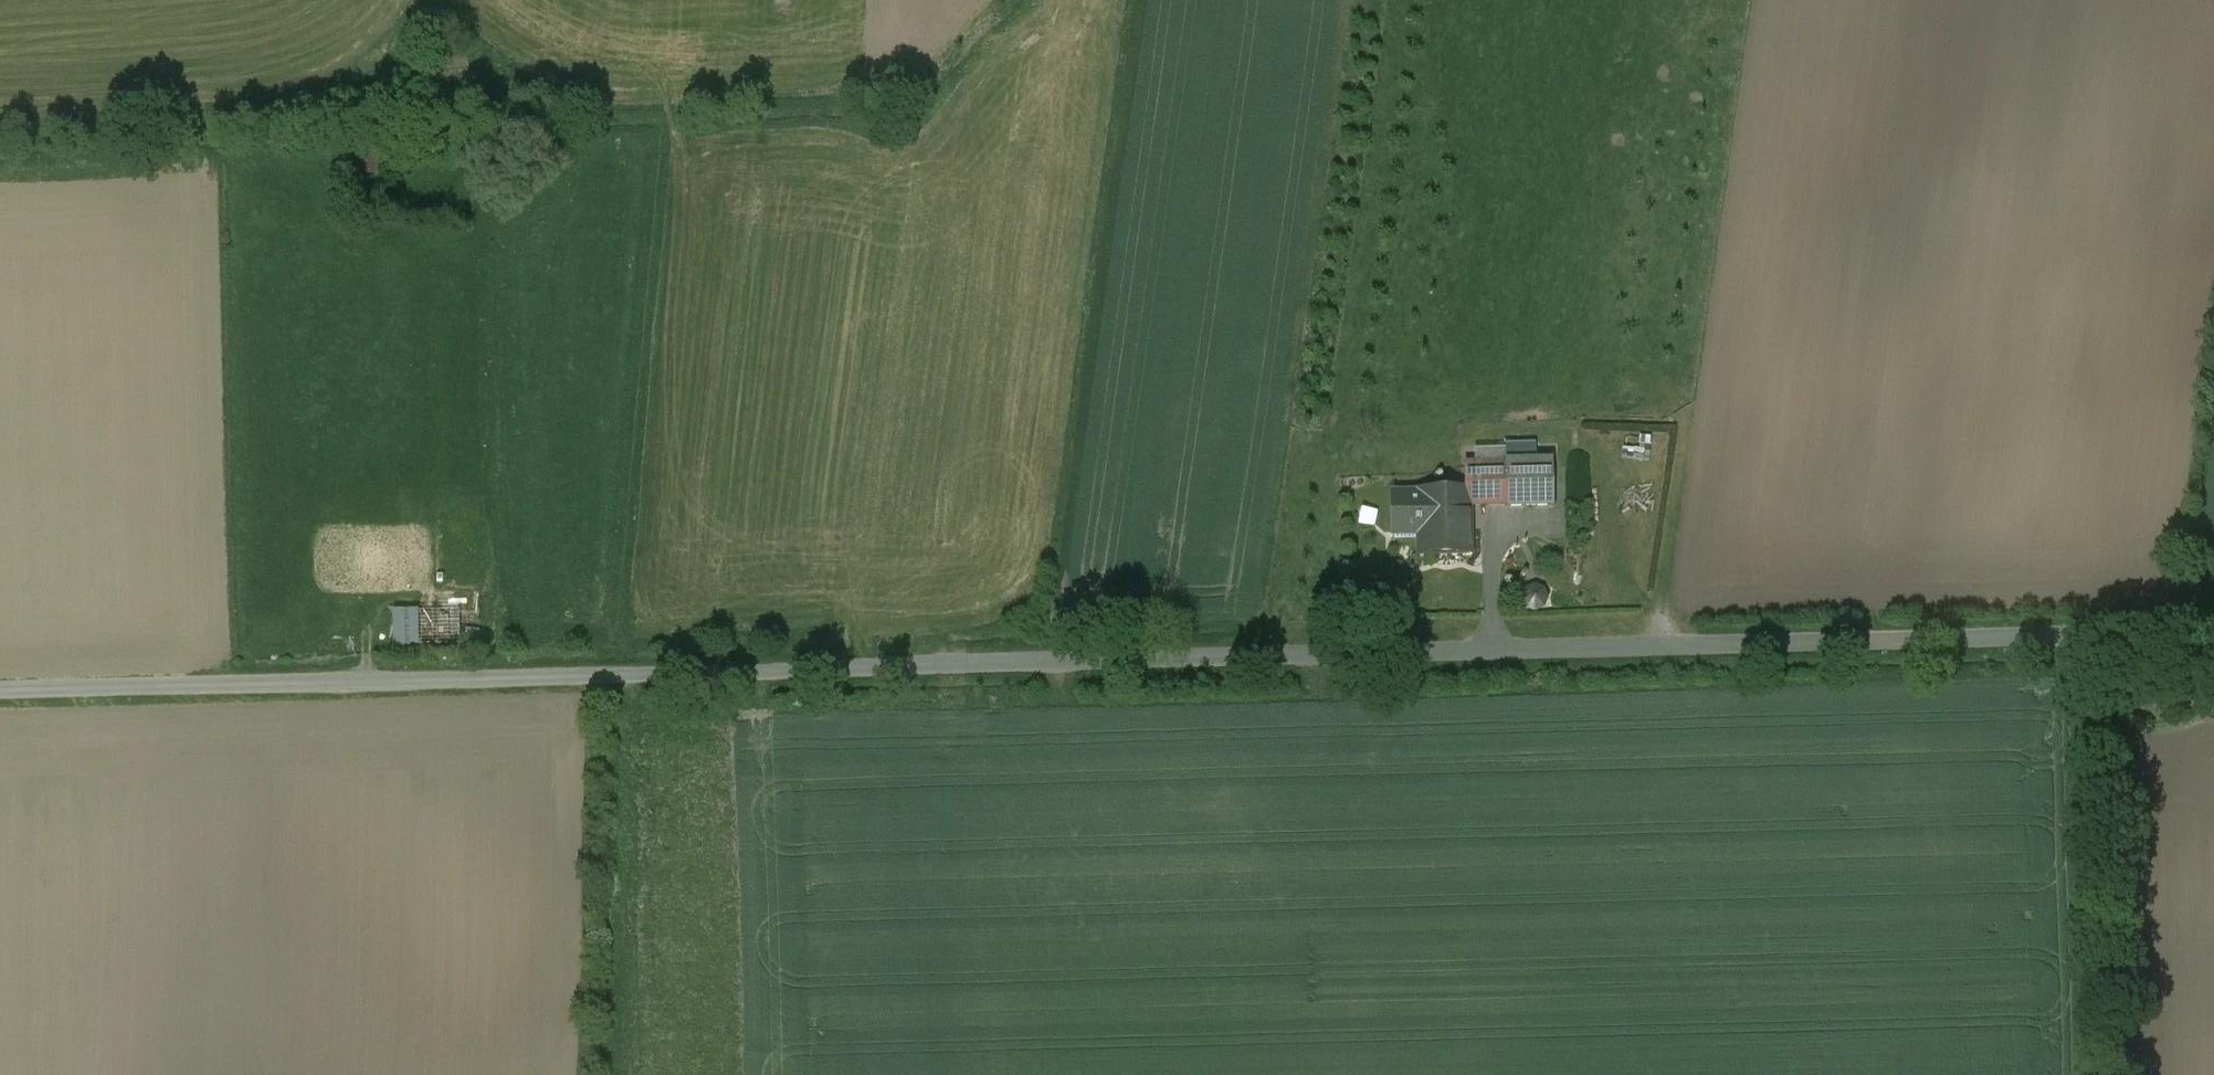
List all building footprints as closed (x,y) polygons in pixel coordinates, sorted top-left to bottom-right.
[(1548,455),(1457,454),(1457,468),(1457,493),(1386,493),(1386,542),(1417,542),(1417,562),(1466,562),(1466,511),(1548,511),(1548,455)] [(399,642),(467,641),(466,605),(399,606),(399,642)]
